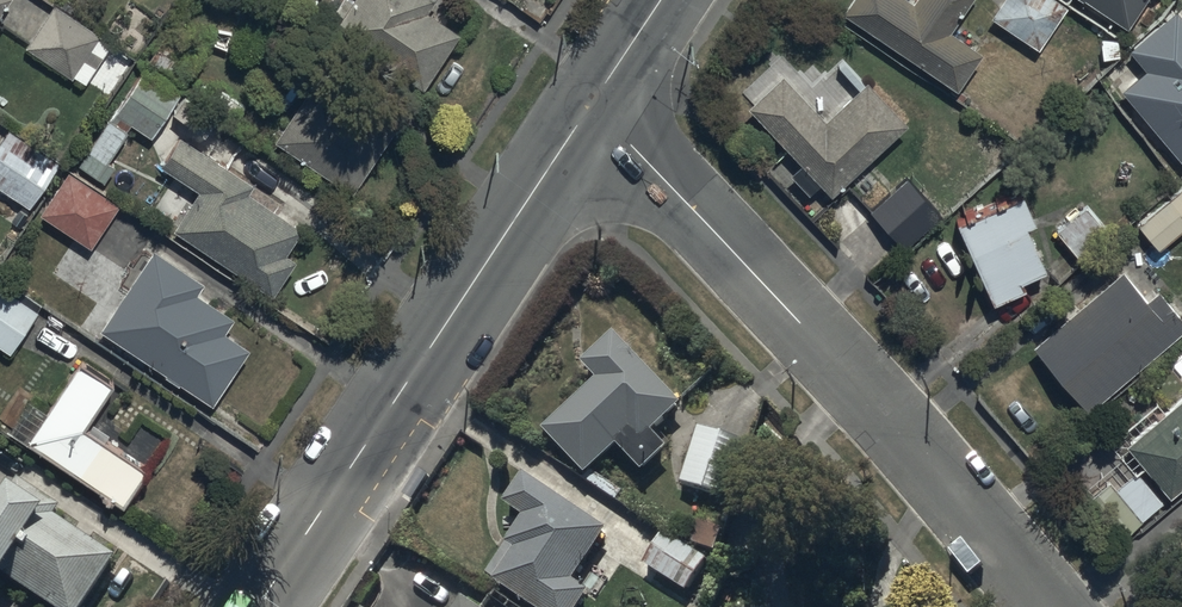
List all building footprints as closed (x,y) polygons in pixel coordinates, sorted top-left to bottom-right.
[(9,0),(0,0),(0,14),(9,0)] [(331,16),(428,81),(462,31),(429,10),(436,0),(341,0),(331,16)] [(844,10),(957,89),(984,51),(954,30),(975,0),(851,0),(844,10)] [(991,16),(1040,48),(1068,7),(1057,0),(1002,0),(991,16)] [(1129,25),(1145,0),(1088,0),(1129,25)] [(53,2),(26,45),(85,83),(111,44),(99,36),(101,33),(53,2)] [(1121,89),(1181,161),(1181,13),(1179,9),(1132,49),(1148,67),(1121,89)] [(165,31),(149,59),(184,79),(200,52),(165,31)] [(144,68),(115,110),(79,163),(104,180),(116,163),(109,158),(134,123),(153,135),(181,93),(144,68)] [(794,172),(811,191),(822,181),(834,193),(912,121),(870,75),(826,115),(787,72),(751,105),(804,163),(794,172)] [(317,76),(275,138),(354,190),(396,129),(317,76)] [(0,142),(0,186),(32,207),(63,159),(10,126),(0,142)] [(174,224),(178,226),(275,293),(300,257),(289,249),(306,226),(252,189),(256,183),(182,132),(162,162),(199,188),(174,224)] [(71,166),(40,211),(93,248),(124,202),(71,166)] [(908,173),(871,208),(906,245),(943,211),(908,173)] [(1168,193),(1171,197),(1139,223),(1159,247),(1181,229),(1181,182),(1168,193)] [(1023,187),(958,216),(995,300),(1028,286),(1025,278),(1048,268),(1029,225),(1038,220),(1023,187)] [(1087,204),(1056,229),(1079,257),(1109,232),(1087,204)] [(156,245),(101,325),(215,403),(253,347),(225,328),(235,314),(200,289),(207,280),(156,245)] [(1033,342),(1088,409),(1181,331),(1181,314),(1158,285),(1147,294),(1124,267),(1033,342)] [(11,351),(42,307),(0,277),(0,343),(11,351)] [(600,382),(546,433),(588,477),(620,447),(645,474),(670,450),(654,433),(683,405),(616,334),(584,364),(597,379),(600,382)] [(123,503),(149,465),(88,423),(117,381),(83,357),(28,437),(31,440),(123,503)] [(1126,441),(1170,494),(1181,484),(1181,394),(1126,441)] [(749,442),(700,427),(682,484),(731,500),(749,442)] [(1136,470),(1115,486),(1109,479),(1087,497),(1118,535),(1161,501),(1136,470)] [(524,476),(504,506),(524,519),(493,567),(503,573),(496,583),(532,606),(584,606),(593,594),(575,583),(609,532),(524,476)] [(52,606),(88,606),(120,558),(61,519),(66,512),(20,481),(0,512),(0,573),(52,606)] [(720,568),(663,533),(645,564),(657,571),(648,585),(679,604),(693,580),(708,589),(720,568)] [(464,598),(458,606),(477,606),(464,598)]
